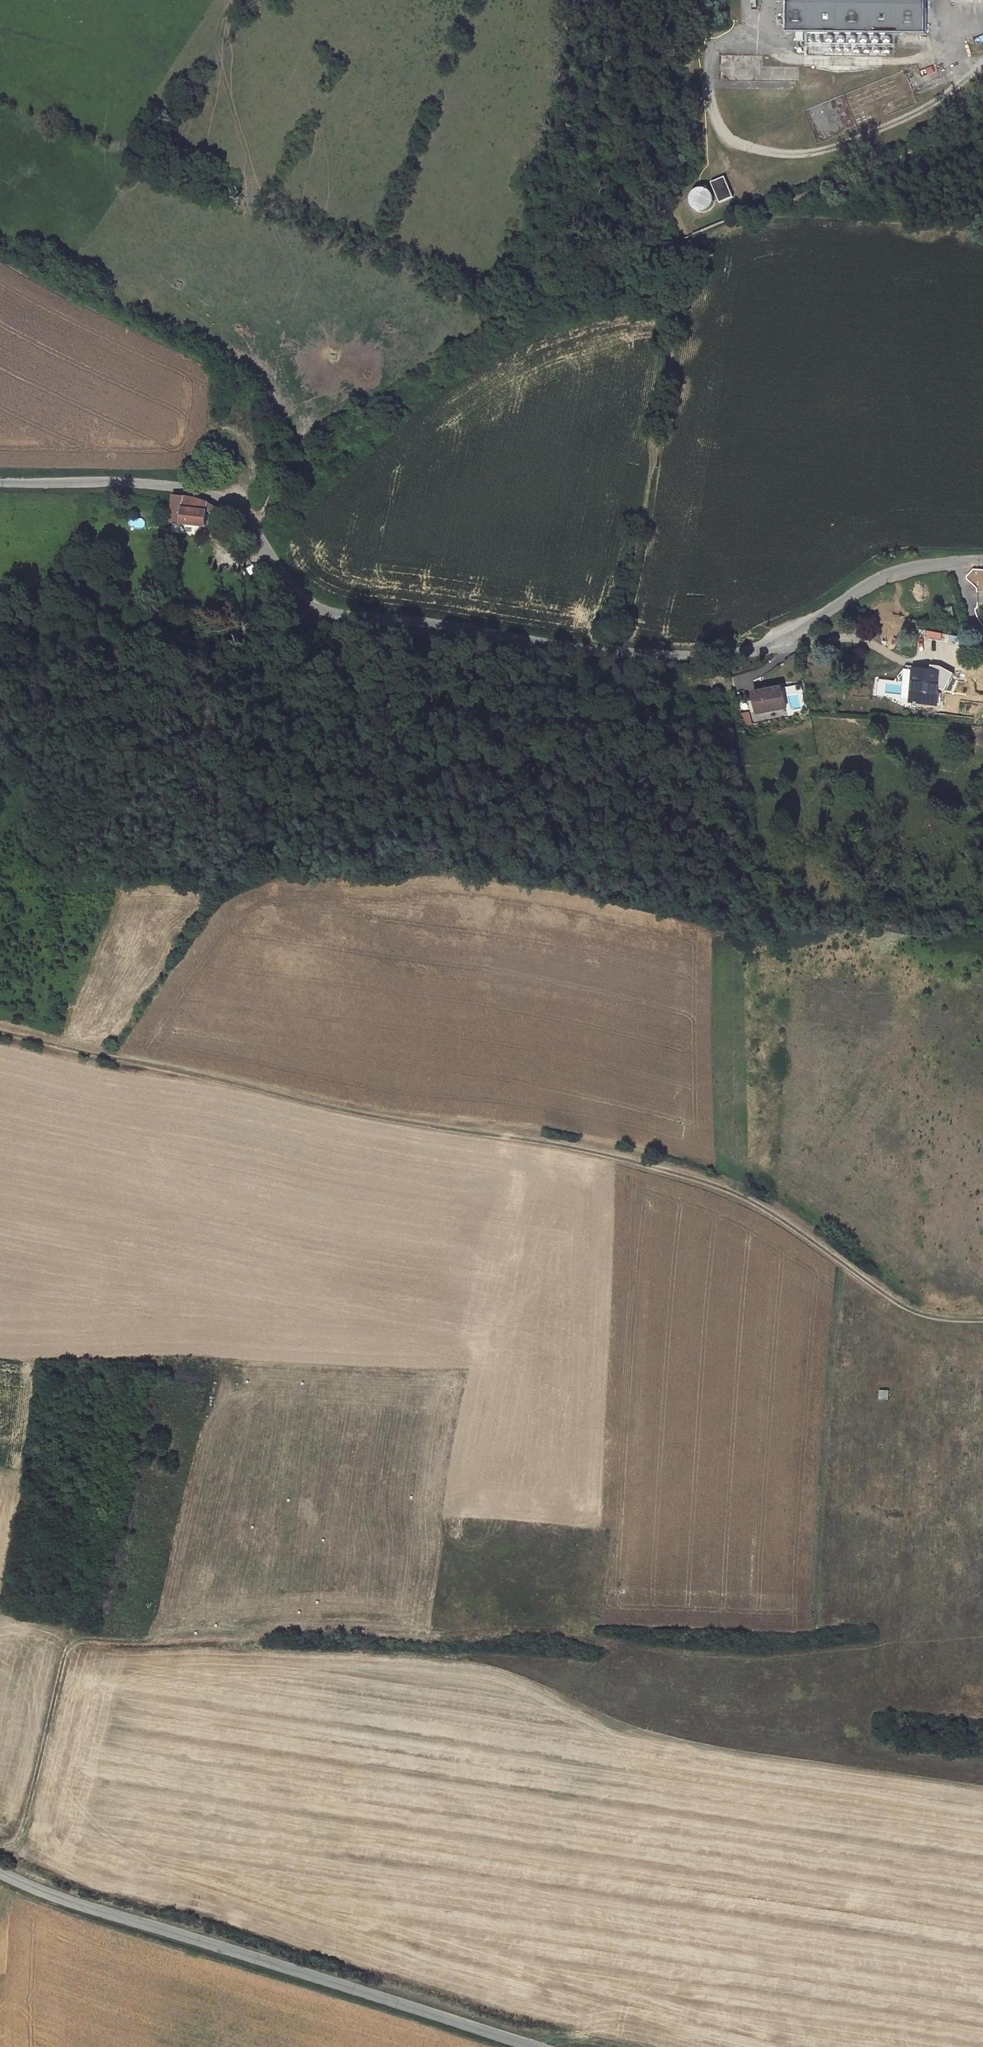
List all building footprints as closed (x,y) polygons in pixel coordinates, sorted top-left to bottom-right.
[(927,0),(787,0),(786,31),(926,33),(927,0)] [(896,55),(896,47),(886,47),(886,55),(896,55)] [(757,76),(757,67),(735,68),(735,77),(757,76)] [(927,67),(918,70),(920,77),(929,74),(927,67)] [(920,86),(915,73),(906,76),(912,89),(920,86)] [(724,178),(711,184),(719,203),(732,198),(724,178)] [(694,193),(690,197),(689,202),(691,208),(695,212),(700,213),(705,212),(710,209),(712,204),(712,198),(709,194),(704,191),(699,190),(694,193)] [(183,523),(185,497),(174,495),(172,523),(183,523)] [(208,512),(209,503),(197,499),(185,497),(183,523),(206,526),(208,512)] [(218,509),(218,508),(209,503),(208,512),(213,513),(218,509)] [(940,672),(914,669),(910,701),(936,705),(940,672)] [(782,687),(753,693),(757,713),(786,708),(782,687)] [(740,723),(750,721),(748,711),(738,714),(740,723)] [(888,1390),(879,1390),(878,1399),(888,1399),(888,1390)]
